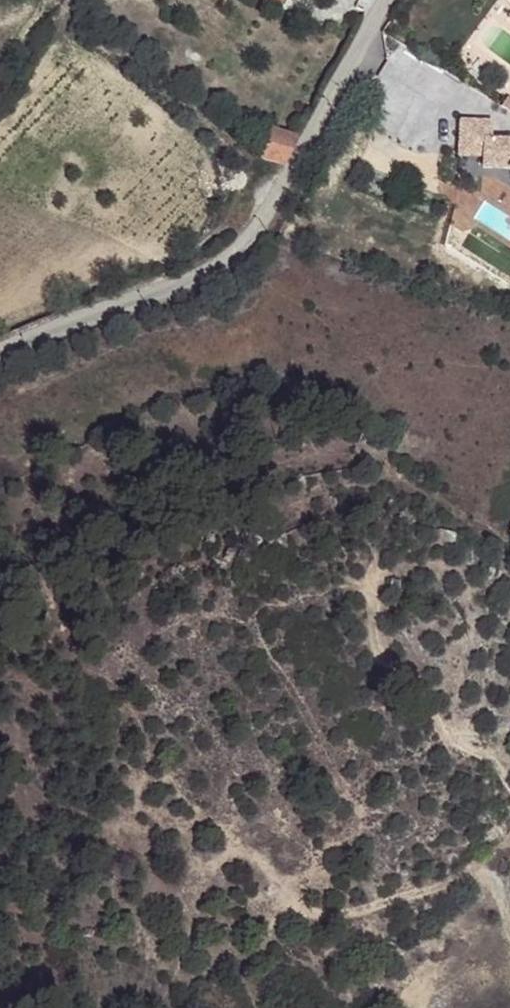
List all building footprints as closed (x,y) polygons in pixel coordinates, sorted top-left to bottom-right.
[(508,111),(509,108),(509,99),(507,97),(501,106),(508,111)] [(492,121),(460,120),(459,137),(483,138),(483,155),(483,167),(509,168),(509,139),(492,139),(492,121)] [(263,158),(285,164),(300,136),(273,128),(263,158)] [(483,138),(459,137),(459,155),(483,155),(483,138)] [(144,695),(156,689),(152,681),(143,678),(139,686),(144,695)] [(267,887),(273,882),(267,873),(260,879),(262,885),(267,887)]
